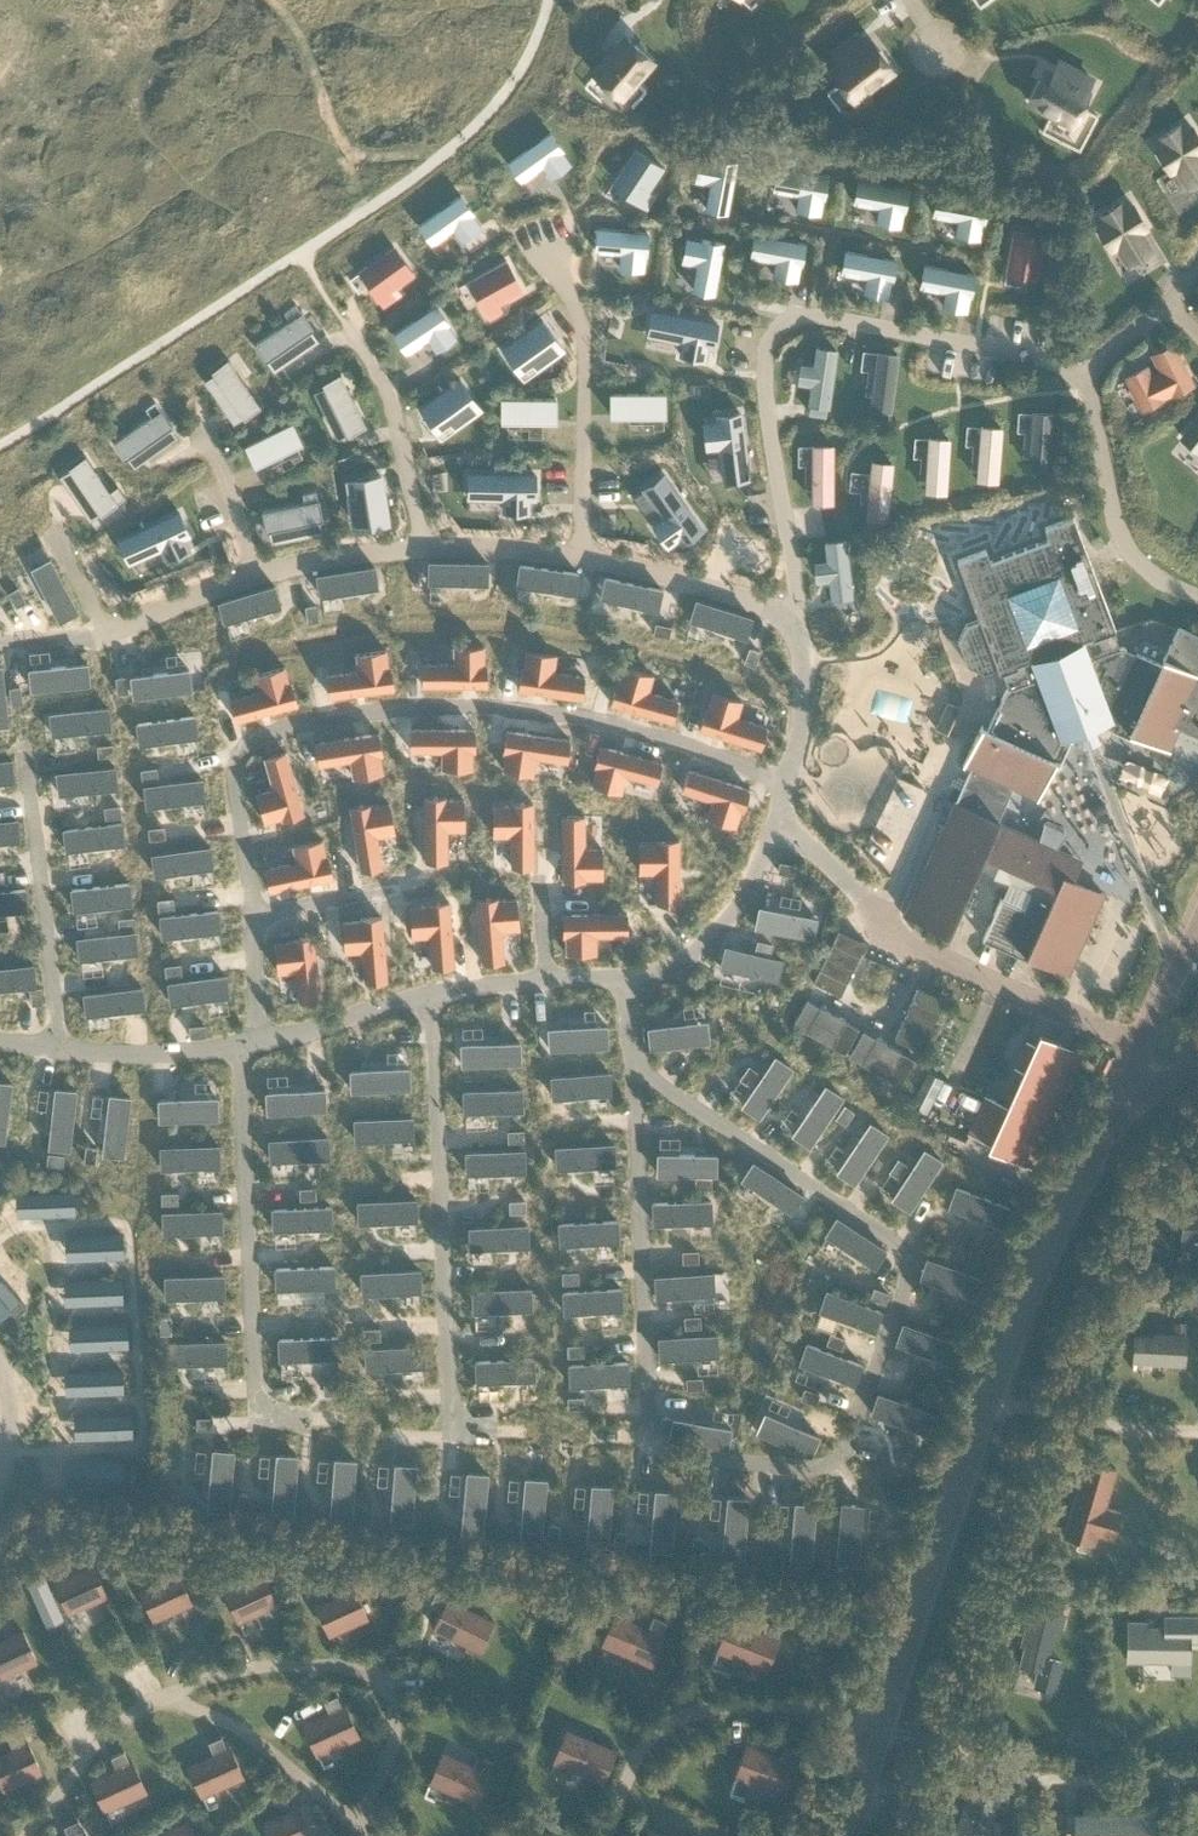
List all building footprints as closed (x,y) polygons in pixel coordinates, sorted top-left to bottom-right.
[(853,99),(891,69),(871,42),(863,48),(854,36),(833,53),(842,64),(832,72),(853,99)] [(594,74),(620,97),(652,60),(626,38),(594,74)] [(1028,100),(1071,123),(1087,93),(1085,92),(1091,79),(1059,62),(1052,75),(1044,70),(1028,100)] [(1189,186),(1197,181),(1197,136),(1192,127),(1185,131),(1180,124),(1158,137),(1163,145),(1156,149),(1169,171),(1176,166),(1189,186)] [(550,133),(509,163),(521,180),(523,178),(524,179),(535,171),(535,170),(542,165),(551,178),(570,164),(561,152),(562,151),(550,133)] [(646,208),(654,196),(646,191),(662,167),(635,149),(616,179),(629,188),(625,194),(646,208)] [(699,158),(695,181),(710,184),(709,192),(708,192),(706,206),(706,209),(727,213),(736,163),(715,159),(714,161),(699,158)] [(777,169),(773,190),(776,190),(776,191),(790,193),(799,194),(796,209),(819,213),(822,198),(824,198),(827,178),(777,169)] [(858,181),(854,202),(857,203),(871,206),(871,205),(879,207),(876,222),(899,226),(902,211),(904,211),(908,190),(858,181)] [(936,194),(933,215),(936,216),(950,219),(950,218),(958,220),(956,235),(979,239),(981,224),(983,224),(987,203),(936,194)] [(461,196),(419,226),(432,243),(434,241),(434,242),(446,234),(446,233),(453,228),(461,240),(480,227),(472,214),(473,213),(461,196)] [(1117,245),(1129,265),(1151,251),(1139,231),(1146,227),(1133,205),(1125,210),(1120,202),(1099,215),(1104,223),(1096,228),(1110,249),(1117,245)] [(597,229),(595,250),(598,251),(612,253),(612,252),(621,253),(619,268),(643,270),(644,255),(646,255),(648,234),(597,229)] [(1014,231),(1007,265),(1023,268),(1021,275),(1046,280),(1049,266),(1040,265),(1045,236),(1014,231)] [(754,235),(751,256),(754,256),(753,257),(768,260),(768,259),(776,260),(773,276),(796,279),(799,264),(801,265),(804,244),(754,235)] [(686,239),(682,262),(697,264),(696,273),(695,273),(692,287),(693,287),(692,290),(713,294),(722,243),(702,240),(701,241),(686,239)] [(394,247),(365,267),(375,280),(368,285),(383,305),(400,293),(395,286),(413,273),(394,247)] [(845,251),(841,272),(844,272),(844,273),(858,276),(858,275),(867,277),(864,292),(887,296),(890,281),(891,281),(895,260),(845,251)] [(506,261),(476,278),(483,292),(476,296),(489,318),(501,312),(497,304),(522,290),(506,261)] [(924,265),(920,286),(923,287),(937,290),(937,289),(945,291),(943,306),(966,310),(968,295),(970,296),(974,275),(924,265)] [(295,317),(259,340),(278,369),(326,337),(301,300),(289,308),(295,317)] [(436,307),(394,335),(406,352),(408,351),(409,351),(420,343),(427,338),(436,351),(455,338),(447,325),(448,324),(436,307)] [(647,334),(683,341),(680,356),(702,360),(705,345),(713,347),(717,324),(651,312),(647,334)] [(543,321),(502,350),(518,371),(536,358),(541,365),(557,353),(549,343),(555,339),(543,321)] [(827,405),(836,347),(813,343),(811,363),(799,361),(795,381),(808,383),(806,402),(827,405)] [(1191,383),(1173,345),(1154,355),(1163,373),(1151,379),(1146,368),(1127,378),(1142,408),(1161,399),(1160,398),(1172,392),(1173,393),(1191,383)] [(889,409),(897,351),(874,348),(870,382),(867,406),(889,409)] [(266,401),(232,355),(207,373),(242,420),(266,401)] [(366,426),(342,373),(312,387),(336,439),(366,426)] [(460,380),(420,409),(435,430),(453,417),(458,424),(474,412),(467,402),(473,398),(460,380)] [(671,388),(615,387),(615,411),(670,412),(671,388)] [(563,392),(505,392),(505,419),(564,418),(563,392)] [(165,404),(118,439),(131,458),(134,455),(140,463),(182,432),(175,422),(177,421),(165,404)] [(1049,469),(1052,411),(1030,410),(1027,468),(1049,469)] [(716,415),(717,423),(703,425),(705,447),(720,446),(725,482),(747,479),(739,412),(716,415)] [(298,417),(249,441),(260,463),(309,439),(298,417)] [(1182,437),(1197,450),(1197,418),(1182,437)] [(997,482),(1001,424),(979,423),(975,481),(997,482)] [(946,494),(949,435),(927,434),(923,492),(946,494)] [(832,500),(831,442),(809,442),(810,501),(832,500)] [(113,486),(90,452),(63,469),(95,517),(130,495),(121,481),(113,486)] [(887,519),(892,460),(870,458),(865,517),(887,519)] [(468,474),(468,497),(504,497),(504,512),(526,513),(527,498),(535,498),(535,475),(468,474)] [(353,522),(365,520),(366,528),(388,524),(381,475),(355,479),(358,501),(350,502),(353,522)] [(644,488),(665,518),(653,527),(666,545),(678,537),(683,544),(701,530),(662,475),(644,488)] [(307,497),(267,505),(274,539),(331,527),(323,485),(305,489),(307,497)] [(182,537),(190,534),(180,513),(119,541),(128,562),(161,546),(168,560),(188,551),(182,537)] [(904,914),(948,934),(979,867),(1009,880),(1032,890),(1024,908),(1000,897),(982,939),(1027,958),(1028,956),(1067,973),(1068,974),(1068,973),(1067,972),(1102,892),(1101,892),(1100,894),(1073,882),(1074,880),(1072,879),(1082,858),(996,820),(1011,786),(1037,798),(1036,799),(1037,800),(1056,759),(1053,757),(1061,739),(1061,737),(1080,730),(1085,740),(1095,737),(1091,726),(1110,718),(1111,720),(1130,729),(1128,732),(1169,751),(1178,731),(1180,726),(1197,735),(1197,636),(1178,627),(1164,657),(1162,657),(1159,663),(1121,646),(1118,647),(1112,630),(1115,629),(1094,574),(1103,571),(1099,561),(1090,564),(1072,516),(1044,527),(1048,538),(989,560),(985,549),(956,560),(978,619),(965,624),(957,640),(966,664),(983,671),(996,666),(999,673),(1002,671),(1008,688),(1005,689),(988,727),(981,724),(963,765),(971,769),(956,801),(955,800),(955,801),(904,914)] [(851,596),(845,537),(822,539),(825,559),(813,560),(814,581),(827,579),(830,598),(851,596)] [(84,606),(55,553),(36,563),(66,617),(84,606)] [(489,560),(428,560),(428,582),(489,582),(489,560)] [(579,570),(519,562),(516,582),(576,590),(579,570)] [(374,565),(317,574),(320,595),(377,586),(374,565)] [(661,587),(605,575),(601,595),(657,607),(661,587)] [(277,585),(219,603),(225,622),(283,605),(277,585)] [(752,617),(697,599),(692,615),(747,634),(752,617)] [(424,665),(424,686),(487,686),(487,665),(485,665),(485,647),(455,647),(455,665),(424,665)] [(359,671),(327,675),(330,696),(393,688),(390,667),(387,667),(385,650),(356,654),(359,671)] [(521,667),(518,688),(580,698),(584,677),(552,672),(555,655),(526,650),(524,668),(521,667)] [(92,655),(34,662),(37,685),(95,678),(92,655)] [(0,660),(0,721),(13,719),(6,660),(0,660)] [(194,662),(134,669),(137,690),(196,684),(194,662)] [(617,683),(611,703),(672,720),(677,699),(647,691),(652,674),(623,666),(619,683),(617,683)] [(261,692),(230,700),(236,721),(297,704),(291,683),(289,684),(284,667),(256,675),(261,692)] [(12,697),(26,697),(25,680),(11,681),(12,697)] [(706,708),(700,728),(760,747),(766,726),(736,717),(741,700),(713,692),(708,708),(706,708)] [(113,702),(52,708),(53,728),(115,722),(113,702)] [(201,709),(140,717),(143,739),(203,731),(201,709)] [(411,730),(411,751),(442,751),(442,768),(471,768),(471,751),(474,751),(474,730),(411,730)] [(506,752),(503,770),(532,774),(535,757),(566,761),(569,740),(507,731),(504,752),(506,752)] [(900,858),(948,743),(919,732),(872,847),(900,858)] [(378,734),(316,744),(319,765),(350,760),(353,777),(382,773),(379,755),(381,755),(378,734)] [(597,767),(593,784),(621,791),(625,775),(656,783),(661,762),(601,746),(595,766),(597,767)] [(273,788),(256,793),(265,822),(282,817),(282,819),(303,813),(285,752),(264,758),(273,788)] [(0,755),(0,778),(20,776),(18,753),(0,755)] [(121,759),(60,765),(62,786),(123,780),(121,759)] [(744,810),(750,789),(690,771),(684,791),(714,800),(709,817),(737,826),(742,809),(744,810)] [(209,772),(147,780),(150,803),(212,795),(209,772)] [(425,797),(425,860),(446,860),(446,829),(464,829),(464,800),(446,800),(446,797),(425,797)] [(371,804),(350,807),(360,869),(381,866),(376,835),(393,832),(389,803),(372,806),(371,804)] [(493,805),(493,835),(511,835),(511,866),(532,866),(532,803),(511,803),(511,805),(493,805)] [(1095,811),(1099,822),(1110,818),(1107,807),(1095,811)] [(0,815),(0,837),(26,835),(24,813),(0,815)] [(561,816),(561,879),(583,879),(583,877),(600,877),(600,848),(583,848),(583,816),(561,816)] [(127,817),(70,824),(72,845),(130,838),(127,817)] [(297,863),(266,869),(270,890),(332,878),(327,857),(325,857),(322,840),(293,846),(297,863)] [(639,843),(639,872),(656,872),(657,904),(678,903),(678,840),(656,840),(656,843),(639,843)] [(216,841),(156,849),(159,869),(219,861),(216,841)] [(135,875),(76,883),(78,905),(138,897),(135,875)] [(0,886),(0,907),(33,903),(31,883),(0,886)] [(498,897),(477,899),(482,962),(503,961),(501,929),(519,928),(516,899),(499,900),(498,897)] [(824,912),(763,900),(759,921),(820,933),(824,912)] [(225,902),(164,910),(166,931),(228,924),(225,902)] [(428,906),(410,907),(412,936),(430,936),(432,967),(453,966),(449,902),(427,903),(428,906)] [(627,935),(627,914),(564,914),(564,935),(566,935),(566,953),(595,953),(595,935),(627,935)] [(360,921),(343,922),(345,951),(362,950),(365,981),(386,980),(381,917),(360,918),(360,921)] [(87,932),(82,932),(85,953),(144,946),(141,925),(87,932)] [(838,929),(813,981),(840,994),(865,942),(838,929)] [(292,941),(275,943),(278,972),(296,970),(299,1001),(321,998),(313,936),(292,938),(292,941)] [(791,954),(731,938),(725,961),(785,976),(791,954)] [(0,963),(0,984),(42,979),(40,958),(0,963)] [(233,970),(173,977),(176,997),(235,990),(233,970)] [(148,980),(88,988),(91,1010),(151,1001),(148,980)] [(917,986),(893,1039),(921,1051),(945,998),(917,986)] [(806,998),(792,1024),(844,1053),(858,1027),(806,998)] [(712,1015),(652,1021),(654,1042),(714,1037),(712,1015)] [(613,1019),(553,1023),(554,1043),(614,1039),(613,1019)] [(862,1029),(848,1055),(900,1084),(914,1058),(862,1029)] [(526,1035),(466,1038),(468,1060),(528,1057),(526,1035)] [(1080,1054),(1039,1035),(1008,1106),(986,1096),(969,1132),(991,1141),(989,1146),(1030,1165),(1080,1054)] [(798,1063),(780,1051),(748,1100),(766,1112),(798,1063)] [(415,1060),(354,1064),(356,1087),(417,1083),(415,1060)] [(615,1067),(556,1071),(557,1090),(617,1086),(615,1067)] [(930,1072),(915,1106),(931,1113),(946,1079),(930,1072)] [(17,1077),(0,1074),(0,1135),(9,1137),(17,1077)] [(529,1081),(468,1084),(469,1108),(530,1106),(529,1081)] [(75,1146),(81,1085),(60,1082),(53,1143),(75,1146)] [(331,1082),(268,1087),(270,1108),(332,1103),(331,1082)] [(798,1130),(815,1141),(846,1092),(829,1082),(798,1130)] [(127,1150),(137,1090),(116,1087),(105,1147),(127,1150)] [(221,1091),(163,1091),(163,1113),(221,1113),(221,1091)] [(419,1111),(359,1115),(360,1136),(420,1133),(419,1111)] [(860,1178),(894,1130),(875,1117),(842,1165),(860,1178)] [(332,1132),(273,1134),(274,1153),(333,1150),(332,1132)] [(620,1137),(559,1142),(561,1162),(621,1158),(620,1137)] [(225,1140),(164,1142),(165,1163),(225,1161),(225,1140)] [(531,1144),(469,1147),(470,1168),(532,1164),(531,1144)] [(949,1155),(929,1144),(899,1194),(919,1206),(949,1155)] [(662,1146),(661,1168),(721,1170),(722,1148),(662,1146)] [(805,1194),(754,1159),(743,1175),(794,1210),(805,1194)] [(1017,1200),(960,1180),(952,1203),(1009,1223),(1017,1200)] [(79,1186),(21,1188),(22,1211),(80,1209),(79,1186)] [(421,1192),(361,1195),(362,1216),(422,1213),(421,1192)] [(657,1196),(657,1218),(718,1216),(718,1194),(657,1196)] [(337,1199),(275,1203),(277,1226),(338,1221),(337,1199)] [(228,1204),(166,1206),(167,1227),(229,1225),(228,1204)] [(1183,1213),(1181,1237),(1197,1238),(1197,1214),(1183,1213)] [(622,1214),(561,1218),(562,1240),(624,1235),(622,1214)] [(889,1248),(839,1216),(827,1235),(877,1267),(889,1248)] [(533,1218),(473,1221),(474,1243),(534,1240),(533,1218)] [(128,1229),(70,1232),(71,1256),(129,1253),(128,1229)] [(622,1254),(622,1238),(605,1238),(605,1253),(622,1254)] [(987,1272),(930,1252),(922,1273),(979,1293),(987,1272)] [(339,1260),(280,1263),(281,1284),(340,1281),(339,1260)] [(425,1263),(366,1265),(367,1286),(426,1284),(425,1263)] [(658,1269),(659,1291),(721,1287),(719,1265),(658,1269)] [(230,1267),(169,1270),(171,1293),(231,1290),(230,1267)] [(126,1274),(69,1277),(70,1301),(128,1298),(126,1274)] [(11,1312),(17,1319),(28,1308),(2,1279),(0,1281),(0,1323),(11,1312)] [(627,1281),(567,1285),(568,1307),(628,1303),(627,1281)] [(537,1283),(475,1285),(476,1306),(538,1303),(537,1283)] [(888,1305),(830,1284),(823,1304),(881,1325),(888,1305)] [(965,1339),(908,1318),(901,1337),(958,1358),(965,1339)] [(132,1319),(74,1322),(75,1345),(134,1342),(132,1319)] [(1173,1321),(1172,1334),(1162,1334),(1162,1337),(1134,1336),(1133,1360),(1184,1362),(1185,1335),(1185,1322),(1173,1321)] [(723,1328),(662,1332),(663,1354),(724,1350),(723,1328)] [(344,1329),(282,1332),(284,1355),(346,1351),(344,1329)] [(232,1334),(172,1337),(173,1357),(233,1355),(232,1334)] [(868,1358),(810,1336),(802,1358),(860,1380),(868,1358)] [(428,1340),(369,1343),(370,1364),(429,1361),(428,1340)] [(533,1355),(473,1359),(474,1381),(534,1377),(533,1355)] [(629,1359),(569,1363),(570,1385),(630,1381),(629,1359)] [(68,1365),(70,1389),(129,1386),(128,1362),(68,1365)] [(883,1388),(876,1407),(932,1427),(939,1409),(883,1388)] [(137,1406),(78,1409),(80,1434),(138,1431),(137,1406)] [(826,1429),(771,1407),(762,1429),(817,1451),(826,1429)] [(736,1422),(678,1411),(674,1433),(732,1444),(736,1422)] [(240,1446),(217,1443),(212,1506),(234,1508),(240,1446)] [(303,1451),(281,1450),(278,1510),(300,1511),(303,1451)] [(129,1453),(71,1456),(73,1483),(131,1480),(129,1453)] [(361,1455),(339,1454),(335,1514),(357,1516),(361,1455)] [(1091,1457),(1086,1472),(1064,1534),(1090,1543),(1094,1532),(1110,1538),(1120,1513),(1103,1507),(1117,1466),(1091,1457)] [(422,1460),(400,1458),(396,1519),(417,1521),(422,1460)] [(493,1468),(472,1467),(467,1527),(489,1529),(493,1468)] [(552,1474),(530,1472),(525,1532),(547,1534),(552,1474)] [(619,1481),(597,1479),(591,1540),(613,1542),(619,1481)] [(681,1485),(660,1484),(656,1545),(677,1546),(681,1485)] [(755,1493),(733,1491),(728,1551),(749,1553),(755,1493)] [(822,1499),(799,1497),(795,1556),(817,1558),(822,1499)] [(868,1500),(846,1498),(842,1558),(864,1560),(868,1500)] [(248,1580),(224,1591),(238,1619),(275,1602),(262,1573),(262,1574),(256,1560),(242,1567),(248,1580)] [(28,1580),(26,1581),(46,1625),(48,1624),(47,1623),(61,1616),(62,1618),(63,1617),(60,1611),(66,1608),(68,1611),(106,1594),(93,1565),(55,1583),(57,1586),(51,1589),(44,1573),(42,1574),(43,1575),(28,1582),(28,1580)] [(191,1602),(186,1590),(178,1574),(140,1591),(153,1619),(191,1602)] [(329,1600),(316,1605),(329,1633),(367,1616),(358,1597),(371,1591),(365,1578),(352,1584),(349,1576),(324,1588),(329,1599),(329,1600)] [(436,1589),(430,1602),(440,1607),(443,1608),(434,1627),(479,1649),(492,1621),(447,1599),(447,1600),(444,1599),(446,1594),(436,1589)] [(1025,1645),(1020,1664),(1039,1669),(1035,1685),(1054,1690),(1061,1661),(1047,1657),(1054,1628),(1059,1629),(1063,1613),(1030,1605),(1029,1611),(1021,1644),(1025,1645)] [(666,1621),(653,1616),(648,1629),(614,1615),(602,1643),(650,1663),(662,1635),(661,1634),(666,1621)] [(1164,1615),(1164,1627),(1147,1627),(1147,1622),(1127,1622),(1127,1659),(1172,1660),(1172,1674),(1189,1674),(1189,1640),(1197,1640),(1197,1616),(1164,1615)] [(775,1638),(780,1625),(766,1620),(761,1633),(728,1620),(717,1649),(766,1668),(777,1639),(775,1638)] [(36,1660),(23,1632),(0,1642),(0,1676),(36,1660)] [(343,1708),(337,1696),(324,1702),(330,1714),(304,1725),(317,1753),(358,1735),(345,1707),(343,1708)] [(19,1730),(7,1736),(13,1749),(0,1755),(0,1781),(3,1788),(41,1771),(28,1743),(26,1744),(19,1730)] [(602,1779),(614,1751),(566,1731),(554,1760),(602,1779)] [(227,1749),(221,1737),(209,1743),(214,1755),(189,1766),(201,1794),(242,1776),(230,1748),(227,1749)] [(793,1763),(798,1750),(784,1745),(779,1758),(746,1746),(736,1775),(785,1792),(795,1763),(793,1763)] [(130,1764),(123,1751),(111,1757),(117,1769),(92,1781),(104,1809),(145,1790),(132,1762),(130,1764)] [(478,1752),(472,1766),(442,1753),(430,1781),(476,1801),(488,1773),(485,1772),(491,1758),(478,1752)] [(264,1824),(270,1835),(312,1835),(318,1833),(320,1833),(321,1835),(323,1835),(333,1831),(327,1818),(317,1823),(314,1824),(305,1805),(264,1824)] [(1153,1813),(1065,1814),(1066,1835),(1153,1835),(1153,1813)] [(84,1832),(82,1833),(76,1819),(63,1826),(68,1835),(86,1835),(84,1832)] [(187,1822),(156,1835),(193,1835),(187,1822)]
